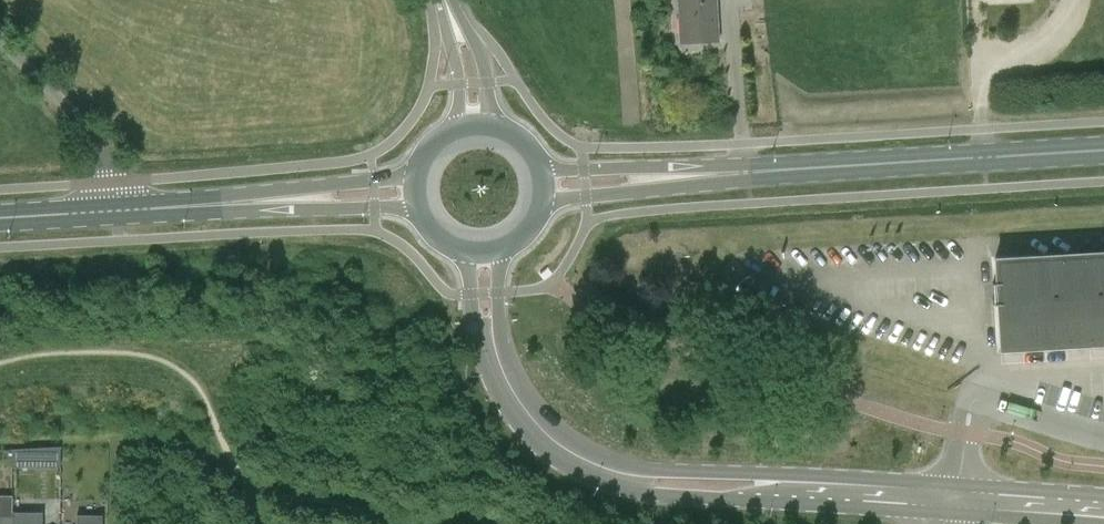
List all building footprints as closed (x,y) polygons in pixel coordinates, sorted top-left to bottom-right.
[(681,43),(717,41),(715,0),(679,0),(681,43)] [(1103,345),(1103,254),(994,260),(996,284),(992,284),(992,285),(996,285),(997,304),(993,304),(994,305),(997,305),(1000,351),(1103,345)] [(62,464),(61,445),(14,447),(15,466),(62,464)] [(42,512),(11,512),(11,515),(11,523),(42,523),(42,512)] [(11,515),(0,515),(0,523),(11,523),(11,515)] [(101,515),(76,515),(76,523),(101,523),(101,515)]
